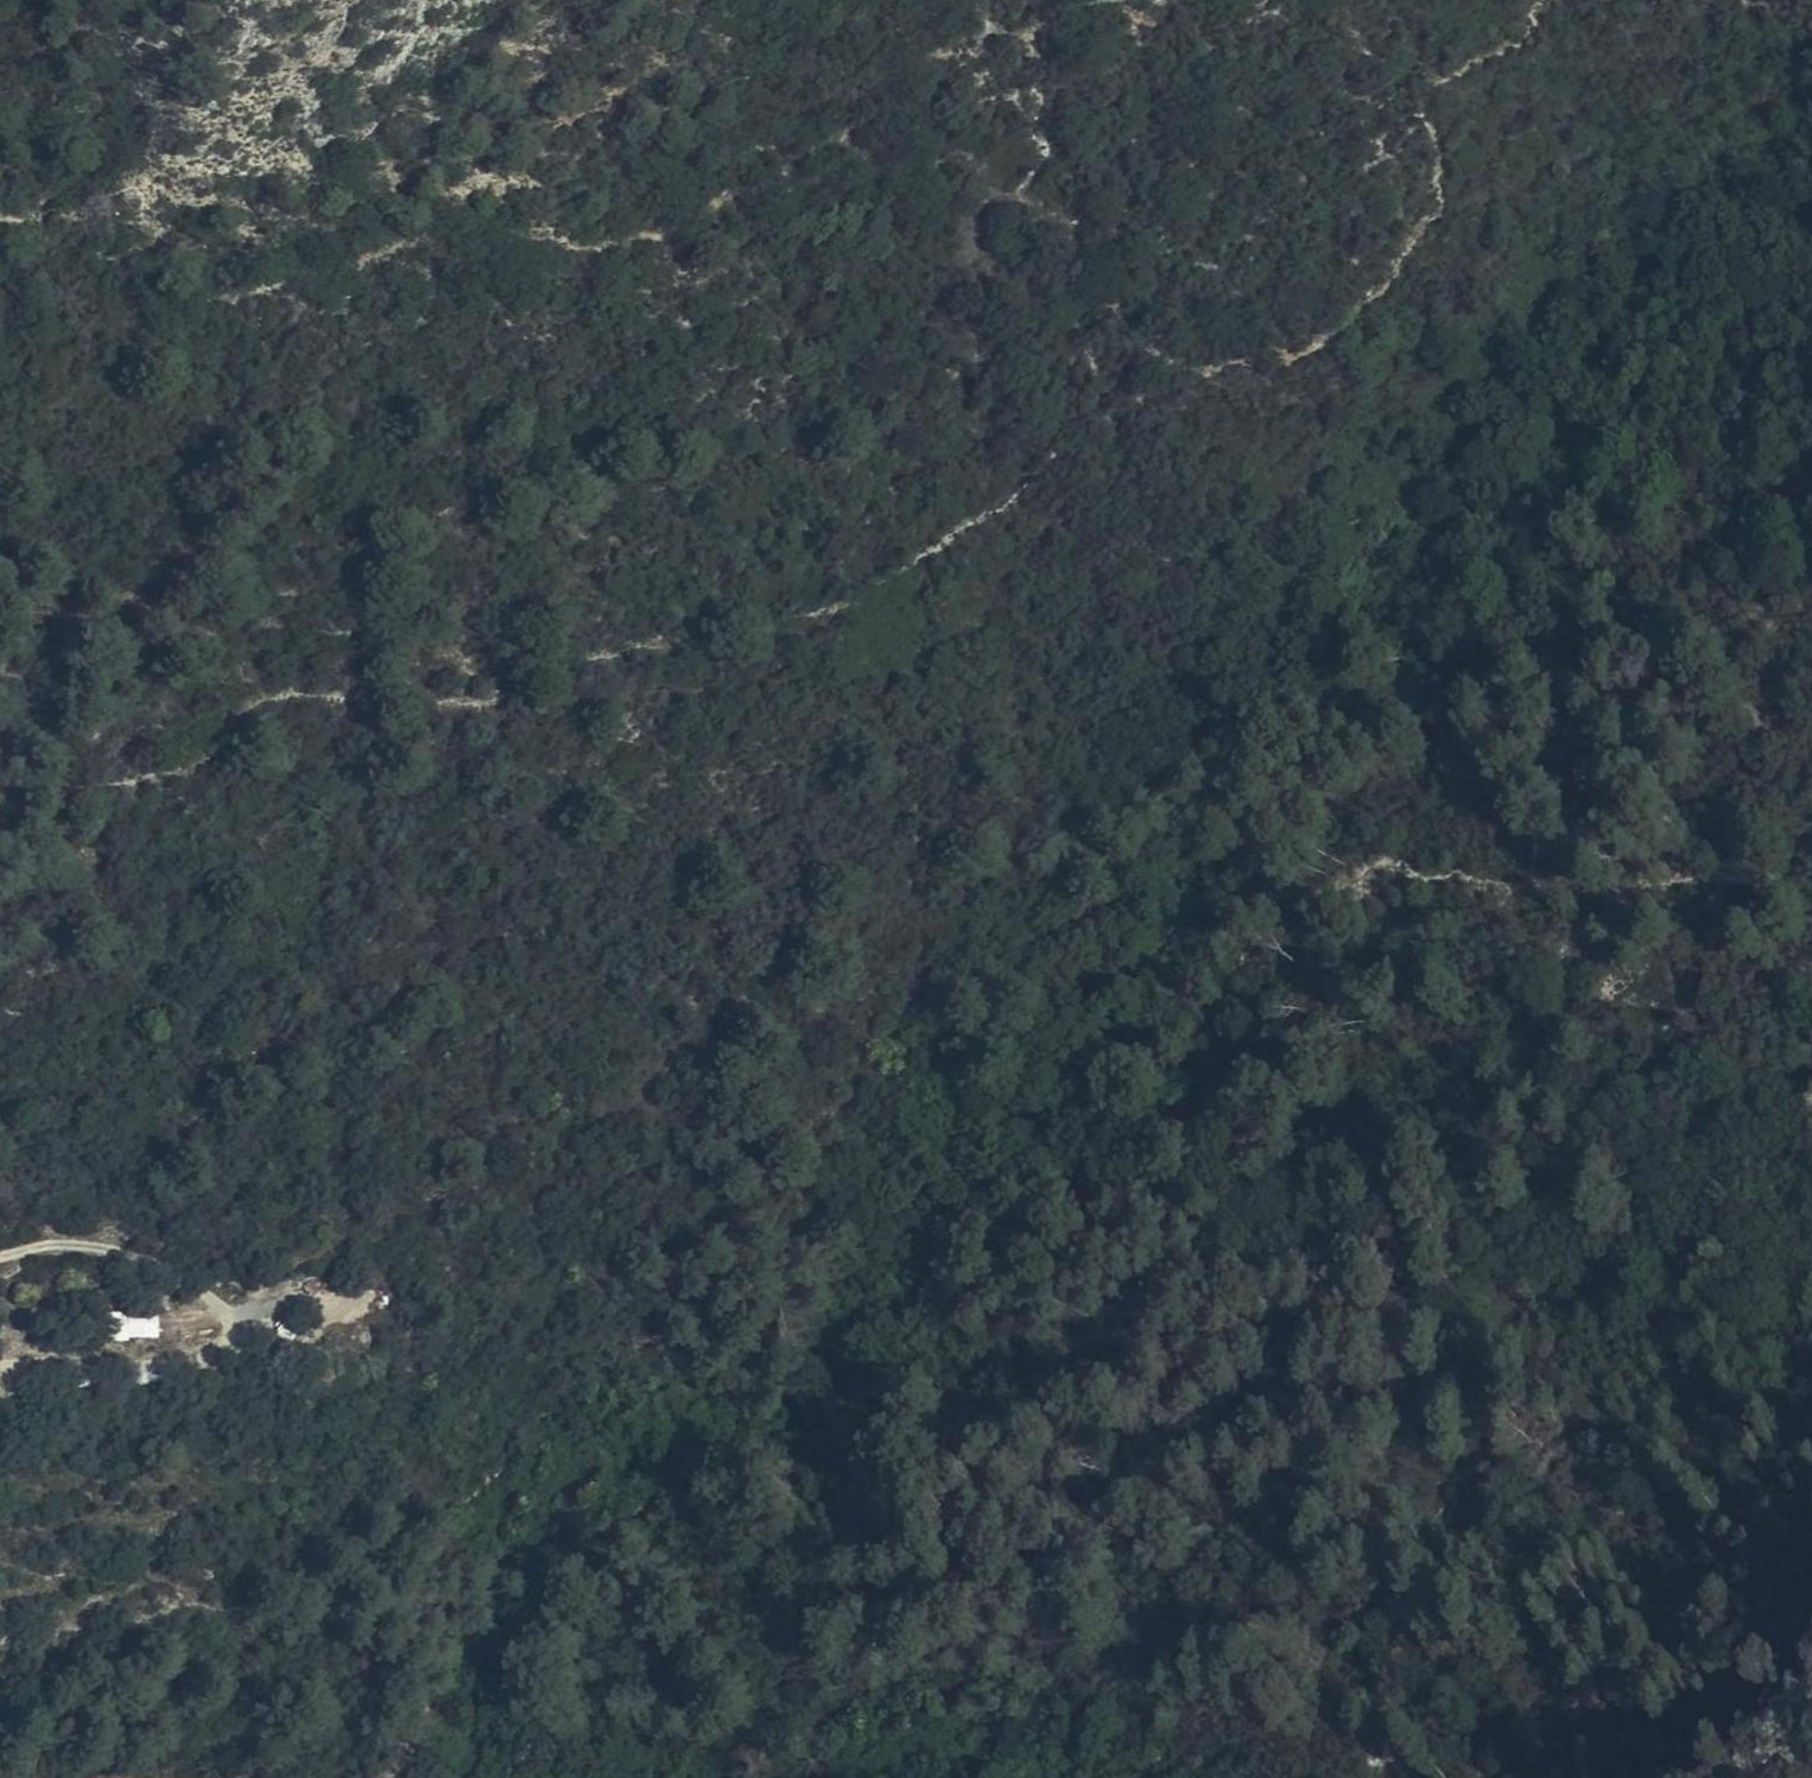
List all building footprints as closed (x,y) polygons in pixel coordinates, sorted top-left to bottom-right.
[(161,1338),(161,1315),(111,1316),(111,1339),(161,1338)]
